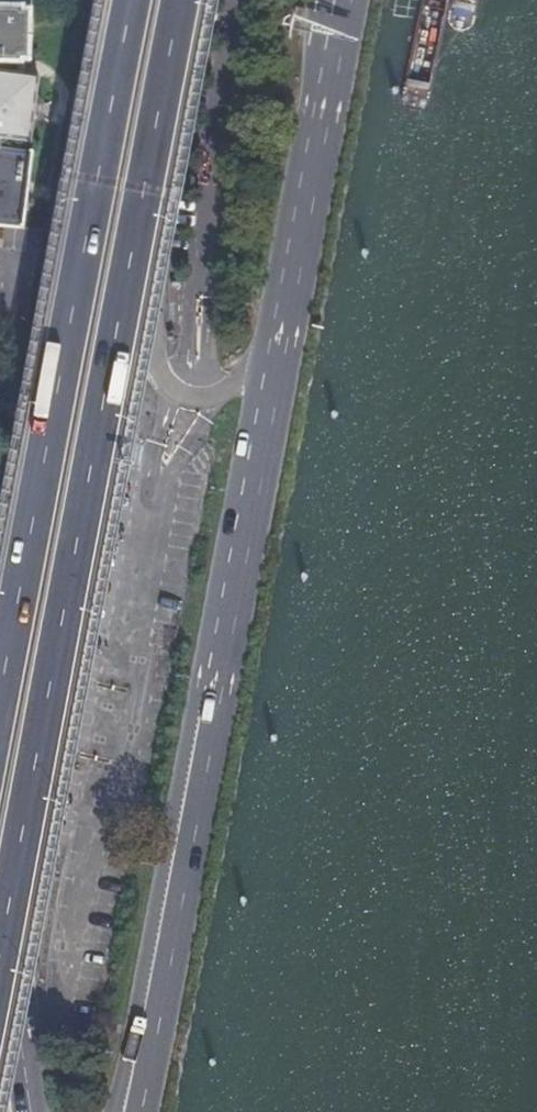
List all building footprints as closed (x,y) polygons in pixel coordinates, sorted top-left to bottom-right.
[(11,60),(17,60),(24,60),(24,46),(21,46),(15,46),(15,20),(21,21),(24,21),(25,0),(0,0),(0,59),(11,60)] [(11,72),(11,60),(0,59),(0,71),(11,72)] [(28,141),(37,75),(17,73),(11,72),(0,71),(0,137),(28,141)] [(19,225),(27,152),(0,147),(0,224),(19,225)]
